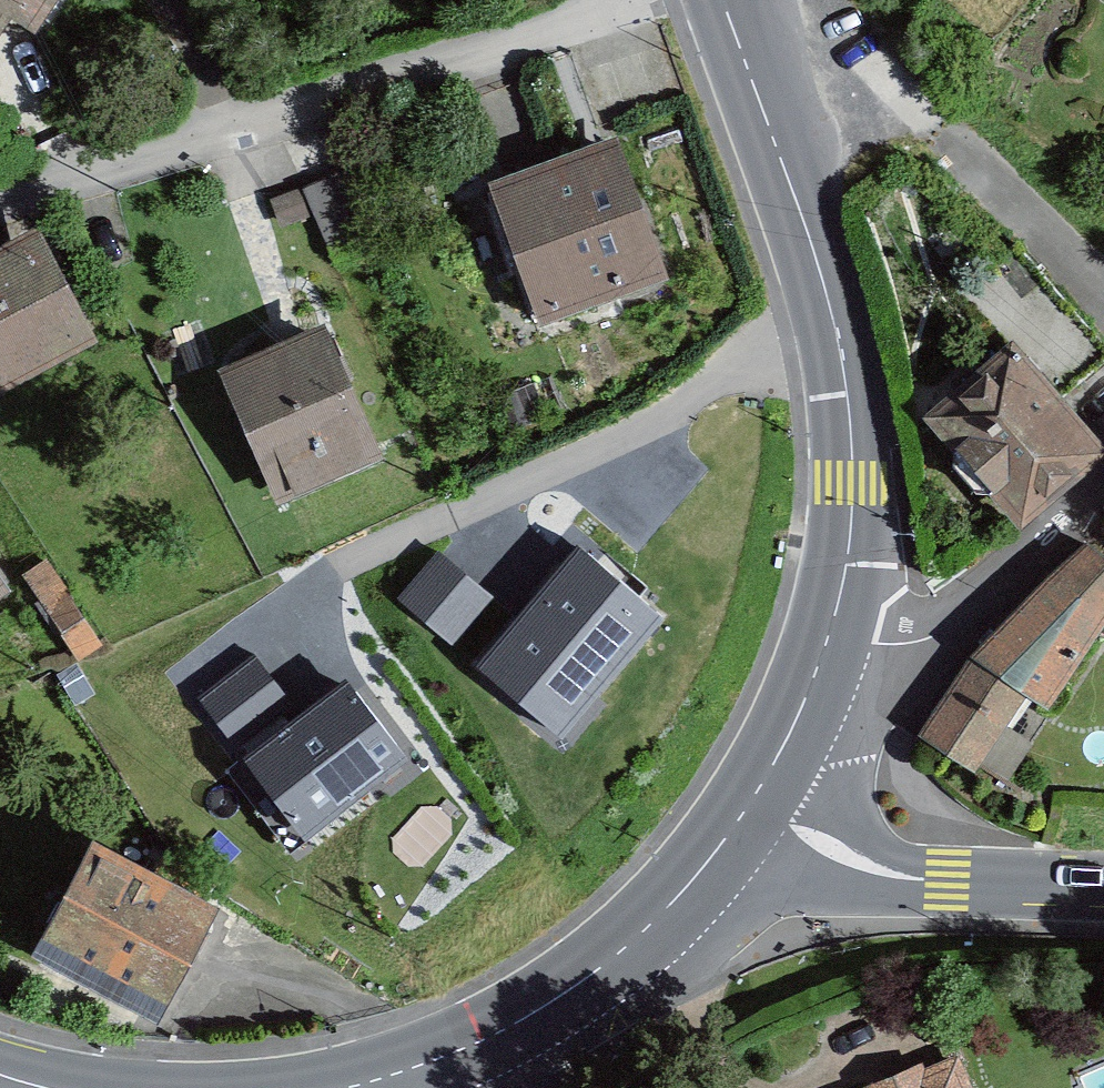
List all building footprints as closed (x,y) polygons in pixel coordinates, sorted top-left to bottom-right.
[(12,15),(35,31),(57,0),(0,0),(0,32),(12,15)] [(615,151),(503,191),(550,321),(661,280),(615,151)] [(303,180),(334,255),(380,236),(349,161),(303,180)] [(0,261),(0,385),(3,391),(91,345),(37,241),(0,261)] [(1011,256),(965,298),(1016,355),(936,427),(1020,522),(1096,454),(1062,416),(1103,379),(1103,359),(1011,256)] [(326,338),(233,378),(285,499),(378,458),(326,338)] [(654,619),(576,555),(485,666),(563,730),(654,619)] [(459,646),(495,601),(441,558),(404,604),(459,646)] [(1093,558),(987,667),(936,755),(998,785),(1103,647),(1103,566),(1093,558)] [(201,704),(232,748),(290,708),(258,663),(201,704)] [(346,690),(248,766),(303,838),(401,762),(346,690)] [(217,913),(97,853),(45,956),(164,1016),(217,913)] [(970,1049),(882,1087),(988,1087),(970,1049)]
